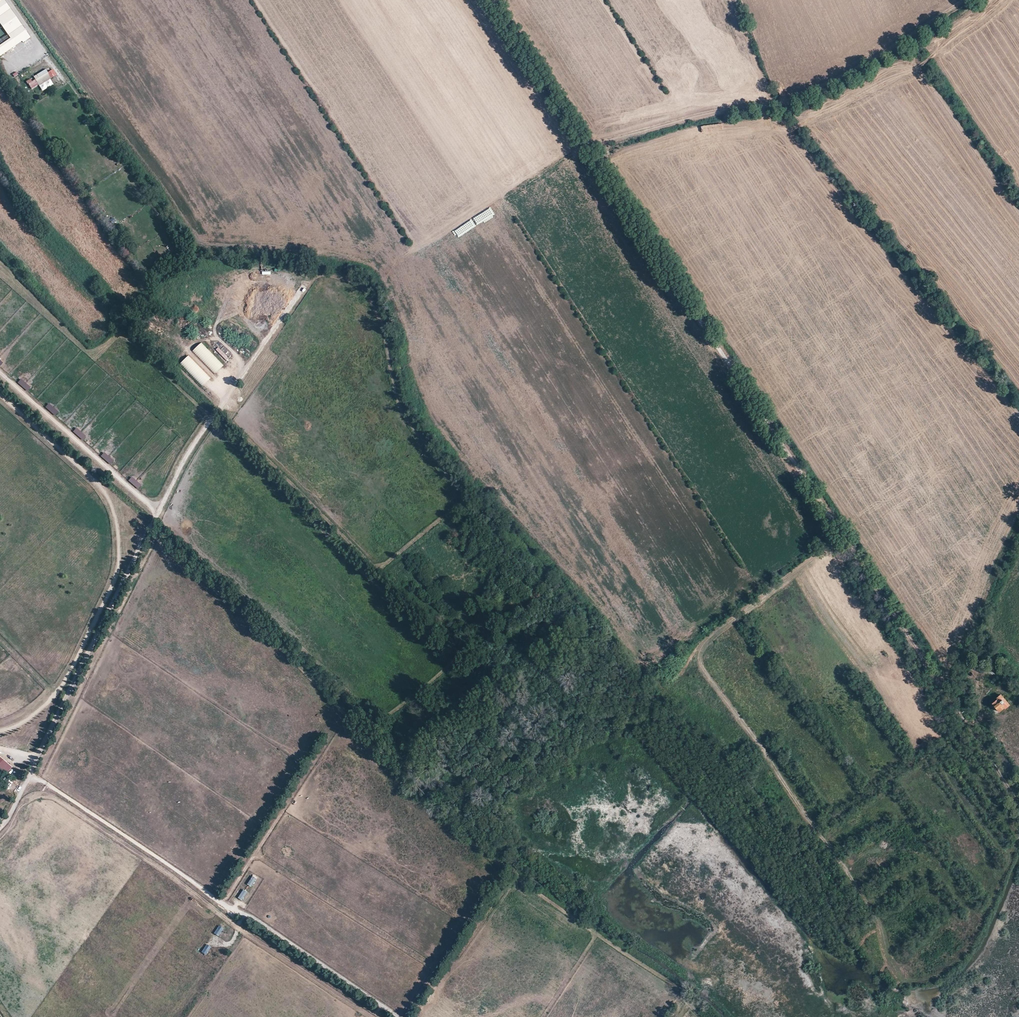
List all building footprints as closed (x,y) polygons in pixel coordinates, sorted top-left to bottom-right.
[(0,0),(0,24),(15,46),(23,41),(20,36),(26,32),(4,0),(0,0)] [(23,41),(29,36),(26,32),(20,36),(23,41)] [(46,70),(34,78),(39,86),(51,78),(46,70)] [(193,350),(215,374),(224,365),(202,342),(193,350)] [(189,355),(180,363),(202,387),(211,378),(189,355)] [(31,388),(21,379),(18,383),(27,392),(31,388)] [(59,412),(49,403),(45,407),(55,416),(59,412)] [(86,436),(77,428),(73,432),(83,439),(86,436)] [(114,461),(104,452),(101,456),(111,465),(114,461)] [(141,485),(132,477),(128,481),(138,489),(141,485)] [(992,704),(999,712),(1006,707),(1007,708),(1009,706),(1001,695),(998,698),(999,699),(992,704)] [(1005,733),(1007,736),(1014,730),(1011,727),(1005,733)] [(0,757),(0,768),(7,774),(12,767),(0,757)]
